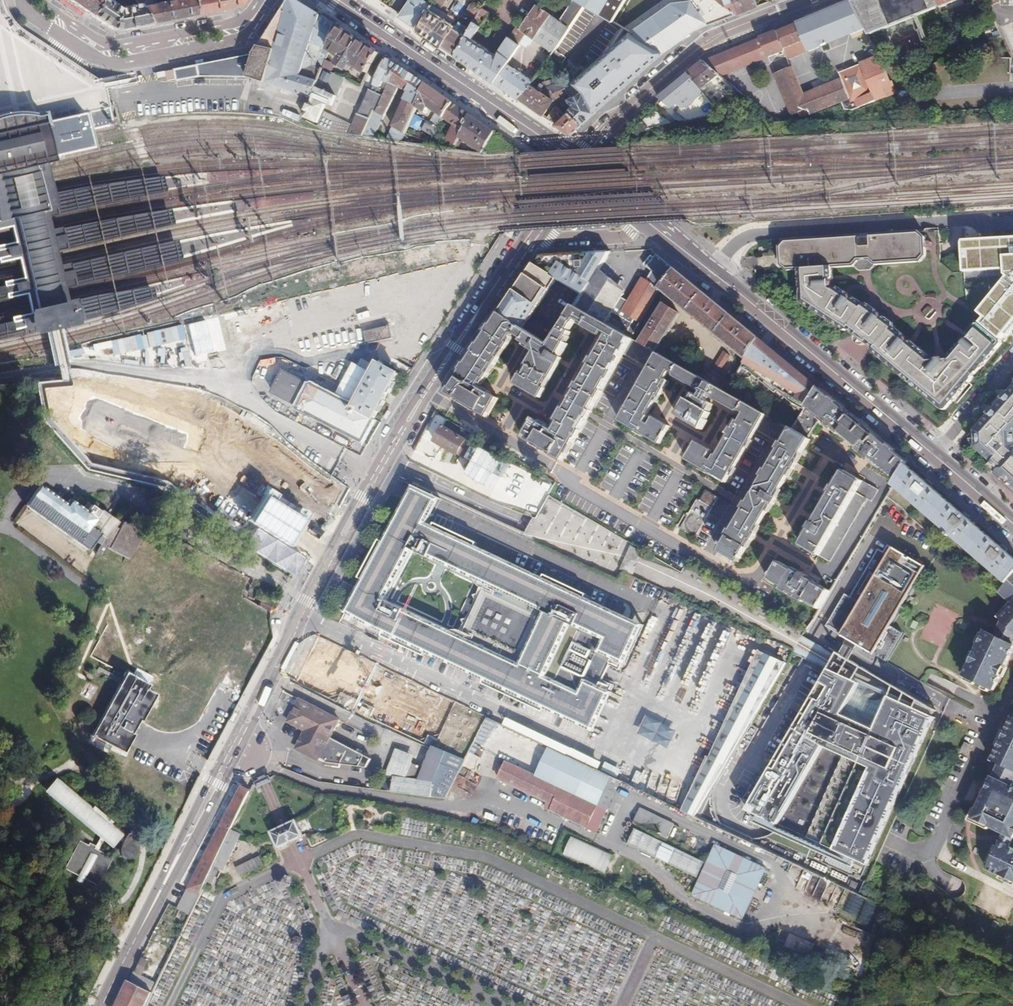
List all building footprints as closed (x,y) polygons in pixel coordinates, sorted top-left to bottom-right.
[(86,13),(89,15),(101,0),(67,0),(86,13)] [(89,15),(93,18),(108,28),(112,29),(115,30),(118,30),(146,24),(150,24),(138,4),(117,8),(107,0),(101,0),(89,15)] [(150,24),(192,16),(195,15),(192,0),(163,0),(163,2),(154,4),(151,0),(135,0),(138,4),(150,24)] [(195,15),(216,11),(221,10),(218,0),(192,0),(195,15)] [(221,10),(231,8),(229,0),(218,0),(221,10)] [(231,8),(238,7),(243,0),(229,0),(231,8)] [(254,53),(248,77),(310,95),(303,116),(330,130),(364,135),(372,119),(359,113),(352,125),(335,117),(334,119),(323,113),(326,102),(335,106),(343,87),(320,78),(320,79),(300,71),(323,15),(298,0),(290,0),(254,53)] [(419,29),(433,3),(428,0),(410,0),(400,15),(419,29)] [(419,29),(452,52),(456,55),(471,27),(458,20),(454,25),(439,15),(448,0),(435,0),(433,3),(419,29)] [(486,1),(484,0),(473,0),(468,10),(478,15),(486,1)] [(521,26),(528,32),(521,42),(527,45),(528,42),(532,42),(535,37),(554,50),(587,4),(580,0),(576,0),(562,19),(539,3),(521,26)] [(587,4),(596,10),(615,21),(627,0),(580,0),(587,4)] [(636,36),(664,52),(706,19),(712,23),(739,14),(720,0),(680,0),(636,36)] [(739,14),(759,6),(757,0),(720,0),(739,14)] [(852,2),(858,16),(860,19),(867,35),(939,7),(936,0),(856,0),(852,2)] [(827,12),(778,31),(785,49),(802,42),(803,45),(806,44),(805,40),(809,38),(860,19),(858,16),(852,2),(827,12)] [(941,12),(945,21),(950,19),(947,10),(941,12)] [(332,48),(341,26),(323,15),(300,71),(320,79),(320,78),(332,48)] [(471,27),(456,55),(494,81),(507,61),(521,42),(528,32),(521,26),(519,25),(512,35),(510,35),(497,53),(473,37),(481,24),(475,19),(471,27)] [(371,44),(341,26),(332,48),(345,56),(341,64),(351,70),(356,63),(370,71),(382,51),(371,44)] [(755,41),(704,61),(721,76),(785,51),(785,49),(778,31),(755,41)] [(579,86),(586,94),(601,110),(664,52),(636,36),(579,86)] [(254,53),(176,68),(179,81),(201,76),(248,77),(254,53)] [(401,64),(390,56),(379,76),(380,77),(377,82),(378,83),(375,88),(386,94),(401,64)] [(840,79),(853,109),(896,90),(891,80),(889,81),(877,56),(838,72),(840,79)] [(507,61),(494,81),(499,84),(513,65),(507,61)] [(704,61),(689,74),(698,86),(709,99),(713,96),(708,89),(709,87),(707,86),(717,78),(729,88),(731,85),(721,76),(704,61)] [(408,69),(401,64),(386,94),(378,112),(384,115),(399,86),(408,69)] [(532,79),(513,65),(499,84),(519,98),(528,85),(532,79)] [(844,110),(853,109),(840,79),(802,94),(794,74),(791,67),(775,73),(789,111),(792,116),(798,114),(799,117),(805,117),(811,113),(840,102),(844,110)] [(417,76),(408,69),(399,86),(409,92),(417,76)] [(168,81),(176,80),(175,71),(167,72),(168,81)] [(689,74),(659,99),(680,116),(685,112),(683,110),(690,105),(684,97),(698,86),(689,74)] [(428,84),(417,76),(409,92),(386,138),(400,140),(417,106),(428,84)] [(528,85),(519,98),(544,116),(554,99),(570,95),(565,83),(539,87),(537,90),(528,85)] [(456,103),(428,84),(417,106),(426,113),(430,107),(438,113),(431,122),(428,120),(422,128),(433,136),(444,120),(456,103)] [(372,86),(359,113),(372,119),(376,111),(378,112),(386,94),(375,88),(372,86)] [(572,135),(601,110),(586,94),(573,100),(577,108),(565,118),(560,113),(551,120),(572,135)] [(472,115),(456,103),(444,120),(455,126),(447,140),(456,146),(460,140),(467,129),(464,127),(472,115)] [(113,126),(109,106),(84,111),(89,131),(113,126)] [(372,119),(364,135),(372,136),(378,125),(379,125),(384,115),(378,112),(376,111),(372,119)] [(0,229),(10,227),(13,240),(14,243),(0,246),(0,262),(17,258),(18,261),(22,275),(22,278),(3,283),(4,290),(6,298),(26,293),(27,296),(30,311),(31,314),(10,318),(12,326),(13,330),(23,327),(30,326),(42,323),(48,322),(52,321),(56,320),(60,319),(70,317),(68,308),(67,304),(67,300),(63,287),(62,282),(59,268),(58,264),(55,251),(53,246),(50,232),(49,230),(45,211),(56,208),(53,195),(53,194),(53,193),(47,166),(48,165),(49,164),(49,162),(54,161),(52,156),(71,152),(79,150),(91,147),(83,113),(70,117),(44,122),(43,115),(35,117),(29,116),(22,115),(17,115),(9,116),(5,116),(0,118),(0,229)] [(483,154),(497,132),(472,115),(464,127),(467,129),(460,140),(483,154)] [(917,232),(881,234),(881,239),(868,240),(867,235),(866,235),(866,238),(861,238),(860,235),(783,241),(778,247),(779,265),(785,271),(798,271),(800,304),(843,332),(848,331),(864,305),(854,299),(850,300),(848,303),(845,301),(843,304),(837,301),(839,299),(837,298),(842,291),(837,288),(834,288),(832,290),(830,289),(826,289),(826,285),(823,285),(822,279),(823,278),(832,277),(832,268),(853,267),(857,262),(868,261),(874,265),(920,262),(925,256),(924,237),(917,232)] [(960,238),(962,277),(1008,275),(1008,279),(976,313),(985,320),(982,325),(1001,341),(1005,337),(1009,340),(1012,335),(1012,236),(960,238)] [(537,257),(533,263),(543,270),(556,279),(581,295),(595,273),(608,253),(537,257)] [(663,289),(677,271),(655,253),(647,262),(656,268),(649,277),(663,289)] [(400,254),(387,257),(390,272),(403,269),(400,254)] [(869,270),(874,265),(868,261),(857,262),(853,267),(858,271),(869,270)] [(543,270),(533,263),(527,272),(533,276),(534,273),(539,276),(543,270)] [(527,272),(502,309),(500,313),(523,328),(556,279),(543,270),(539,276),(534,273),(533,276),(527,272)] [(761,340),(677,271),(663,289),(749,359),(761,340)] [(595,273),(581,295),(574,305),(607,324),(624,293),(595,273)] [(628,315),(642,323),(663,289),(649,277),(628,315)] [(832,279),(832,277),(823,278),(822,279),(823,285),(826,285),(830,282),(832,279)] [(645,335),(641,343),(655,351),(660,342),(662,343),(679,312),(662,303),(644,334),(645,335)] [(601,334),(607,324),(574,305),(548,344),(523,328),(517,335),(523,338),(522,341),(532,347),(531,349),(536,352),(523,374),(522,373),(517,383),(541,398),(547,388),(546,387),(563,358),(562,357),(569,344),(566,342),(571,332),(568,330),(575,319),(584,324),(583,327),(599,336),(601,334)] [(867,305),(864,305),(848,331),(873,351),(893,327),(893,324),(884,318),(880,318),(878,321),(880,322),(880,325),(878,328),(874,327),(872,330),(875,332),(872,335),(866,336),(865,336),(864,335),(862,330),(863,330),(866,327),(863,325),(866,320),(869,322),(873,317),(875,314),(875,311),(867,305)] [(517,335),(523,328),(500,313),(446,394),(486,417),(487,417),(499,399),(480,385),(513,335),(517,335)] [(878,321),(873,317),(869,322),(866,320),(863,325),(866,327),(863,330),(862,330),(864,335),(865,336),(866,336),(872,335),(875,332),(872,330),(874,327),(878,328),(880,325),(880,322),(878,321)] [(615,319),(611,326),(633,339),(637,332),(615,319)] [(902,334),(893,327),(873,351),(874,355),(941,411),(947,410),(1001,345),(1001,341),(982,325),(980,323),(976,324),(967,334),(973,339),(972,340),(974,341),(969,346),(967,344),(964,347),(961,345),(957,346),(943,363),(937,364),(935,362),(930,368),(926,364),(931,359),(913,344),(908,350),(907,350),(906,350),(901,347),(903,344),(900,341),(902,338),(902,334)] [(611,326),(607,324),(601,334),(608,338),(552,429),(534,419),(523,438),(562,460),(625,354),(633,339),(611,326)] [(357,354),(355,346),(393,337),(391,326),(342,338),(347,356),(357,354)] [(973,339),(967,334),(966,335),(965,340),(967,344),(969,346),(974,341),(972,340),(973,339)] [(633,339),(625,354),(651,369),(659,354),(655,351),(641,343),(633,339)] [(818,387),(761,340),(749,359),(744,368),(751,373),(777,393),(779,390),(792,401),(805,409),(818,387)] [(910,342),(903,344),(901,347),(906,350),(907,350),(908,350),(913,344),(910,342)] [(265,351),(233,357),(236,370),(268,364),(265,351)] [(330,351),(314,352),(314,362),(330,361),(330,351)] [(725,353),(708,381),(728,393),(733,384),(720,376),(732,357),(725,353)] [(708,381),(659,354),(651,369),(620,420),(660,443),(670,426),(655,417),(654,419),(648,415),(668,380),(666,379),(671,371),(676,374),(677,378),(704,393),(701,398),(696,396),(692,403),(689,401),(685,408),(684,408),(678,416),(704,432),(709,422),(708,422),(712,415),(709,413),(713,405),(708,403),(711,398),(738,413),(742,412),(747,415),(742,422),(740,421),(720,456),(713,453),(714,451),(698,442),(688,459),(727,482),(757,432),(767,415),(728,393),(708,381)] [(935,362),(931,359),(926,364),(930,368),(935,362)] [(377,367),(355,408),(374,418),(385,398),(397,377),(382,369),(377,367)] [(374,418),(355,408),(285,371),(274,393),(363,440),(372,423),(374,418)] [(818,387),(805,409),(822,418),(898,480),(907,466),(909,462),(834,400),(818,387)] [(1012,398),(1007,394),(974,432),(976,450),(992,464),(990,466),(998,473),(1004,478),(1011,484),(1012,486),(1012,396),(1012,398)] [(822,418),(805,409),(792,429),(782,446),(720,551),(739,562),(812,441),(809,438),(822,418)] [(767,415),(757,432),(782,446),(792,429),(767,415)] [(443,427),(436,441),(459,454),(467,440),(443,427)] [(816,468),(837,481),(844,470),(823,457),(816,468)] [(898,480),(895,485),(1007,585),(1012,578),(1012,558),(991,539),(907,466),(898,480)] [(998,473),(990,466),(989,468),(997,475),(998,473)] [(803,545),(821,556),(863,483),(845,473),(803,545)] [(1004,478),(998,473),(997,475),(996,476),(1002,481),(1003,480),(1004,478)] [(458,474),(455,481),(466,486),(469,478),(458,474)] [(544,489),(549,492),(553,485),(548,482),(544,489)] [(863,483),(821,556),(831,561),(869,499),(877,503),(882,494),(863,483)] [(140,536),(118,523),(118,524),(103,514),(97,521),(71,503),(68,507),(39,487),(25,507),(89,552),(96,543),(102,547),(98,558),(104,560),(109,547),(112,548),(130,561),(140,536)] [(441,500),(414,487),(409,495),(401,510),(428,524),(437,508),(441,500)] [(698,499),(681,528),(695,536),(718,498),(705,492),(701,500),(698,499)] [(428,524),(401,510),(384,543),(363,580),(345,614),(373,629),(375,626),(384,631),(382,634),(425,654),(426,651),(448,662),(447,665),(451,667),(452,663),(563,716),(582,725),(600,686),(613,659),(632,619),(587,598),(573,591),(572,592),(559,587),(560,585),(545,578),(543,582),(475,551),(477,547),(463,540),(455,556),(453,556),(447,567),(487,585),(463,637),(390,603),(414,552),(438,563),(444,551),(442,550),(450,534),(434,527),(428,524)] [(444,551),(438,563),(447,567),(453,556),(455,556),(463,540),(477,547),(478,543),(459,534),(454,532),(436,524),(434,527),(450,534),(442,550),(444,551)] [(246,540),(244,545),(252,549),(291,572),(295,564),(299,557),(260,534),(253,529),(246,540)] [(359,579),(363,580),(384,543),(381,541),(359,579)] [(545,578),(477,547),(475,551),(543,582),(545,578)] [(769,581),(819,611),(830,593),(780,563),(769,581)] [(547,575),(545,578),(560,585),(559,587),(572,592),(573,591),(587,598),(588,594),(567,585),(547,575)] [(1012,585),(1012,578),(1007,585),(1000,593),(1003,596),(1012,585)] [(1003,596),(1011,603),(998,618),(1002,622),(1012,632),(1012,585),(1003,596)] [(632,619),(613,659),(626,664),(644,625),(632,619)] [(995,637),(1012,645),(1012,644),(1012,632),(1002,622),(995,637)] [(995,637),(985,633),(964,677),(995,690),(1012,651),(1012,645),(995,637)] [(425,654),(382,634),(381,637),(423,657),(425,654)] [(325,642),(319,655),(379,682),(385,669),(325,642)] [(760,649),(669,804),(695,817),(788,663),(760,649)] [(426,651),(425,654),(447,665),(448,662),(426,651)] [(832,665),(830,670),(826,676),(847,689),(845,697),(861,699),(862,697),(865,700),(869,702),(872,702),(875,703),(879,703),(883,702),(887,700),(890,697),(934,718),(937,711),(838,653),(836,657),(834,661),(832,665)] [(314,695),(324,675),(298,661),(287,681),(314,695)] [(452,663),(451,667),(483,683),(482,686),(543,715),(544,712),(592,734),(612,692),(600,686),(582,725),(563,716),(452,663)] [(151,686),(126,672),(92,736),(125,754),(135,736),(131,734),(139,720),(142,722),(157,695),(148,691),(151,686)] [(772,767),(747,809),(760,815),(772,821),(782,825),(780,837),(772,833),(765,836),(763,837),(757,838),(759,847),(861,896),(867,882),(860,879),(934,718),(890,697),(887,700),(883,702),(879,703),(875,703),(872,702),(869,702),(865,700),(862,697),(861,699),(845,697),(847,689),(826,676),(823,682),(820,681),(770,766),(772,767)] [(409,737),(426,702),(404,691),(387,726),(409,737)] [(691,694),(690,714),(702,715),(703,695),(691,694)] [(342,721),(301,701),(290,723),(308,731),(299,750),(321,761),(322,758),(329,761),(328,763),(370,767),(374,759),(333,738),(342,721)] [(639,735),(670,750),(679,732),(648,717),(639,735)] [(1011,718),(1003,735),(1006,737),(1002,744),(999,743),(990,760),(997,764),(1012,771),(1012,719),(1011,718)] [(397,750),(379,787),(446,791),(465,757),(434,746),(433,748),(422,769),(411,764),(414,759),(397,750)] [(496,775),(550,801),(559,783),(505,757),(496,775)] [(997,764),(991,777),(1010,786),(1012,779),(1012,771),(997,764)] [(608,775),(593,768),(581,794),(559,783),(550,801),(547,808),(594,830),(605,806),(596,801),(608,775)] [(596,801),(605,806),(617,780),(608,775),(596,801)] [(1010,786),(991,777),(972,816),(1002,829),(1012,834),(1012,832),(1012,787),(1010,786)] [(54,779),(43,792),(98,839),(95,845),(90,842),(88,845),(80,840),(65,867),(97,884),(111,858),(97,851),(102,841),(110,849),(117,840),(120,843),(118,851),(119,854),(120,856),(125,859),(128,859),(133,856),(136,849),(136,843),(135,837),(133,833),(131,833),(127,833),(122,839),(119,837),(121,836),(109,826),(112,823),(93,807),(90,810),(54,779)] [(250,790),(242,787),(187,889),(199,894),(205,880),(231,829),(250,790)] [(631,822),(632,823),(658,835),(654,842),(650,851),(657,854),(664,840),(672,824),(638,808),(631,822)] [(298,816),(287,822),(296,838),(299,836),(307,832),(298,816)] [(282,824),(277,827),(287,843),(291,840),(296,838),(287,822),(282,824)] [(658,835),(632,823),(629,830),(654,842),(658,835)] [(287,843),(277,827),(272,830),(281,846),(287,843)] [(231,829),(205,880),(210,883),(218,867),(222,869),(239,834),(231,829)] [(998,837),(1008,842),(1012,834),(1002,829),(998,837)] [(572,837),(564,856),(605,874),(614,855),(572,837)] [(1008,842),(998,837),(984,865),(1003,874),(1004,870),(1011,873),(1009,877),(1012,879),(1012,845),(1008,842)] [(664,840),(657,854),(695,871),(696,870),(743,893),(749,881),(664,840)] [(263,857),(249,864),(253,871),(266,864),(263,857)] [(253,871),(249,864),(241,869),(245,876),(253,871)] [(199,894),(187,889),(177,907),(189,914),(199,894)] [(754,904),(761,905),(764,892),(757,890),(754,904)] [(876,924),(885,911),(878,906),(869,919),(876,924)] [(130,976),(128,981),(151,993),(153,988),(130,976)] [(115,1005),(144,1005),(151,993),(128,981),(115,1005)]
